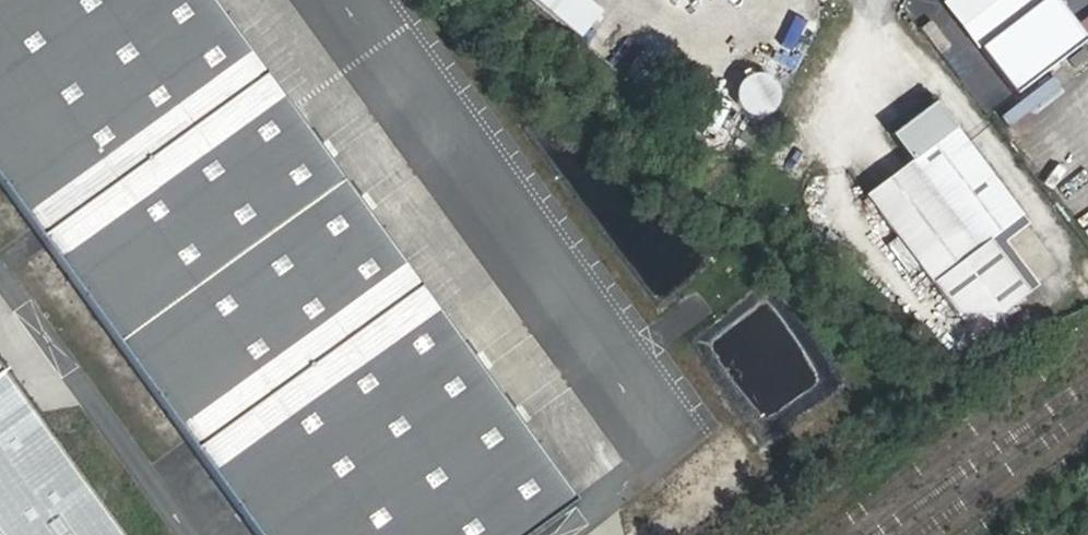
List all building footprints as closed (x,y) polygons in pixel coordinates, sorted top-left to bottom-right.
[(570,505),(204,0),(0,0),(0,179),(60,262),(236,505),(257,534),(529,534),(570,505)] [(1023,96),(1087,45),(1087,36),(1061,0),(953,0),(1023,96)] [(1076,59),(1083,69),(1087,65),(1087,51),(1076,59)] [(898,140),(918,167),(877,199),(971,320),(1003,322),(1040,294),(1001,243),(1033,216),(946,104),(898,140)] [(60,262),(0,179),(0,190),(249,534),(257,534),(236,505),(60,262)] [(1040,294),(1050,287),(1018,244),(1040,226),(1033,216),(1001,243),(1040,294)] [(0,375),(0,534),(115,534),(0,375)]
